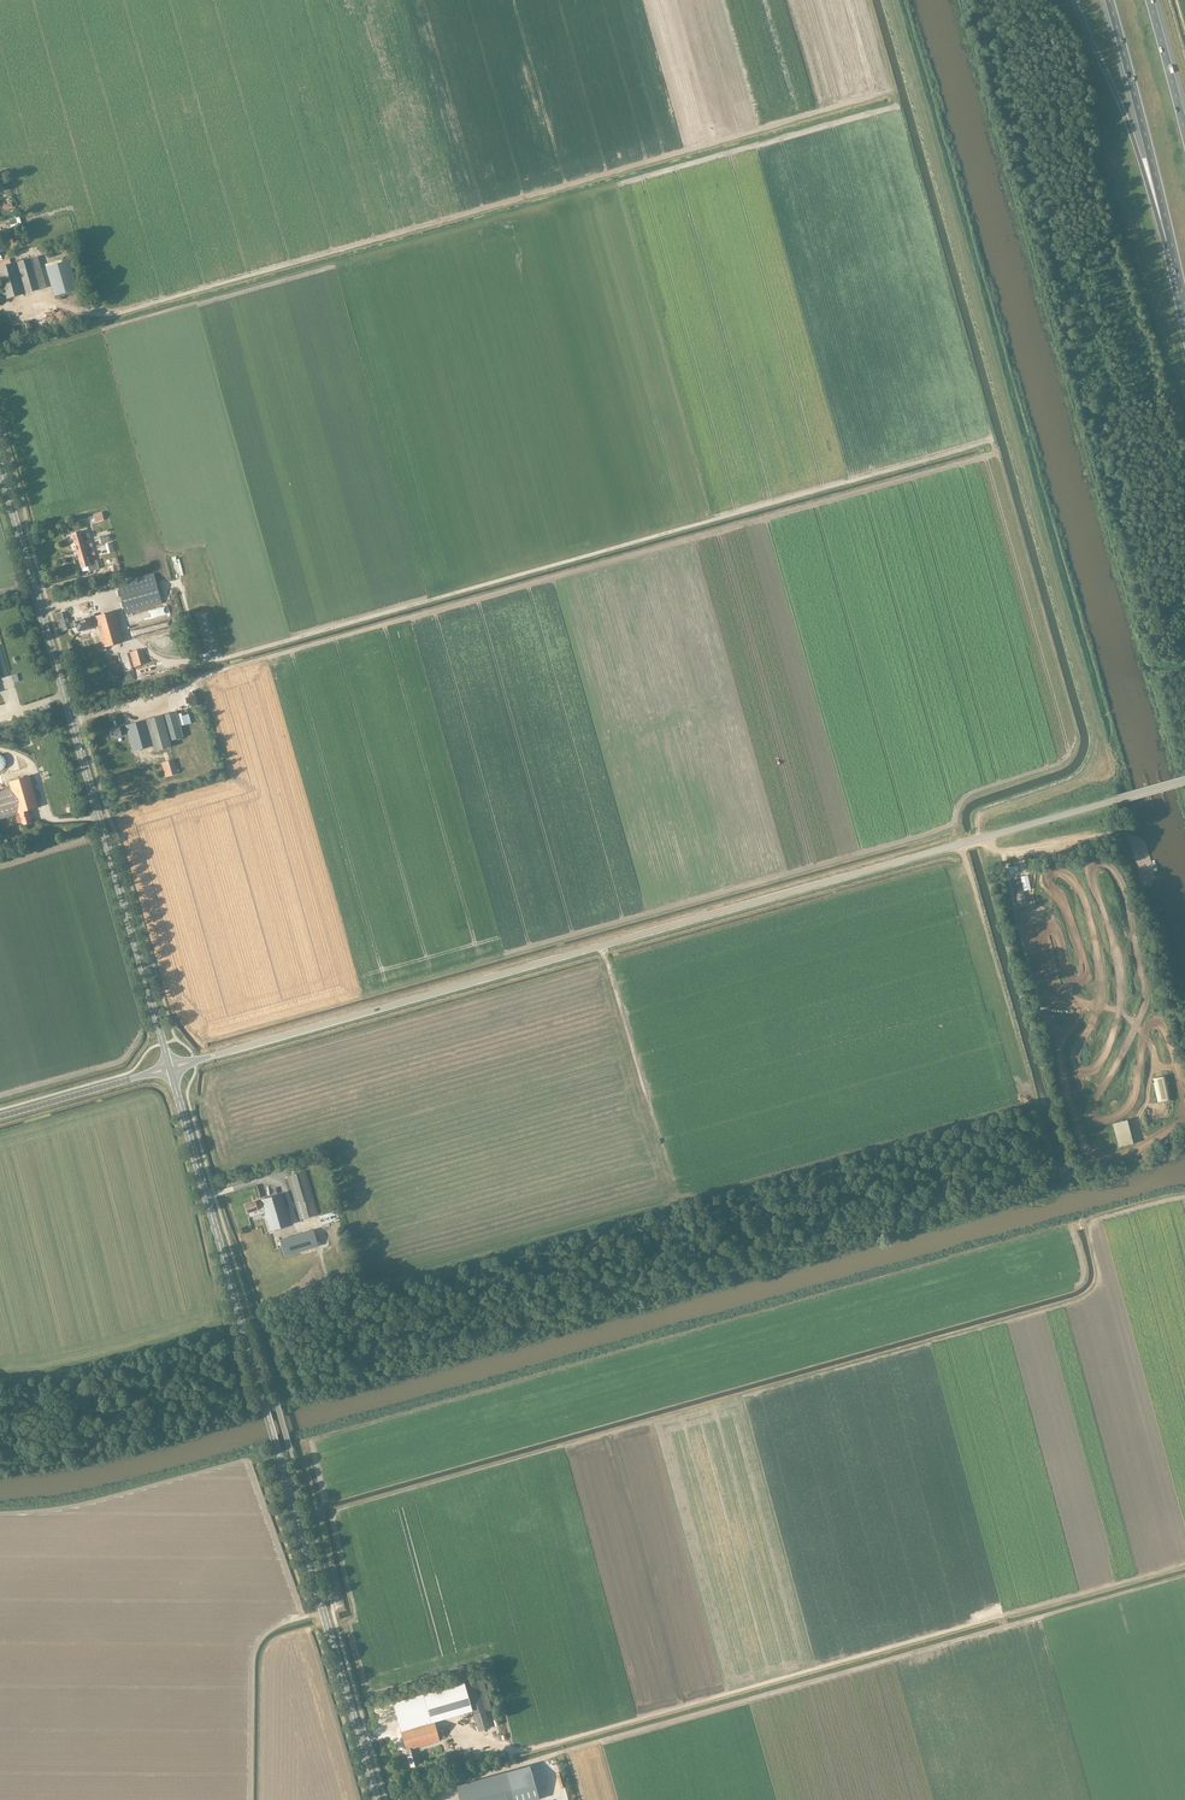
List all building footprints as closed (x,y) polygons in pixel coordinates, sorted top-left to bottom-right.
[(15,216),(8,218),(10,225),(17,223),(15,216)] [(25,294),(46,288),(38,257),(0,267),(0,284),(4,299),(25,294)] [(77,290),(69,261),(46,267),(54,296),(77,290)] [(93,514),(95,521),(103,519),(101,512),(93,514)] [(83,540),(91,538),(89,533),(82,535),(81,531),(72,534),(74,542),(83,540)] [(102,543),(110,541),(108,534),(100,537),(102,543)] [(84,545),(83,540),(74,542),(76,550),(85,548),(93,546),(92,543),(84,545)] [(85,548),(76,550),(79,559),(88,556),(88,557),(95,554),(94,551),(87,553),(85,548)] [(89,562),(88,557),(88,556),(79,559),(81,568),(89,565),(91,571),(99,569),(97,560),(89,562)] [(111,572),(119,570),(121,570),(119,563),(109,566),(111,572)] [(125,613),(162,603),(154,573),(117,583),(125,613)] [(115,611),(94,617),(96,624),(103,647),(123,642),(115,611)] [(89,618),(74,622),(75,627),(77,626),(78,631),(83,630),(83,631),(89,629),(89,628),(92,627),(92,626),(96,624),(94,617),(94,614),(88,616),(89,618)] [(133,667),(146,663),(142,649),(130,652),(133,667)] [(169,741),(183,737),(176,711),(162,715),(169,741)] [(171,746),(169,741),(162,715),(146,720),(125,725),(126,727),(120,729),(120,728),(109,730),(111,738),(122,735),(121,734),(127,733),(132,751),(153,745),(155,751),(171,746)] [(165,777),(177,773),(173,759),(161,763),(165,777)] [(20,815),(22,825),(31,822),(28,812),(27,813),(26,810),(38,807),(29,776),(9,782),(10,785),(5,786),(6,790),(0,791),(0,819),(17,814),(19,813),(20,815)] [(1020,876),(1013,877),(1018,904),(1026,903),(1020,876)] [(1152,1078),(1158,1102),(1171,1099),(1166,1075),(1152,1078)] [(287,1176),(300,1219),(318,1214),(305,1170),(287,1176)] [(270,1230),(290,1224),(281,1193),(261,1199),(261,1201),(256,1203),(255,1201),(245,1205),(247,1212),(258,1209),(257,1208),(263,1206),(270,1230)] [(311,1231),(280,1240),(285,1256),(316,1247),(311,1231)] [(490,1727),(485,1711),(492,1709),(482,1677),(476,1679),(464,1682),(478,1730),(490,1727)] [(471,1708),(464,1682),(423,1694),(430,1720),(471,1708)] [(430,1720),(423,1694),(393,1703),(400,1729),(430,1721),(430,1720)] [(439,1740),(433,1720),(400,1729),(406,1750),(407,1749),(409,1755),(408,1755),(411,1766),(418,1764),(415,1753),(414,1753),(413,1748),(439,1740)] [(507,1774),(506,1772),(456,1786),(460,1799),(514,1799),(512,1792),(516,1791),(511,1773),(507,1774)]
